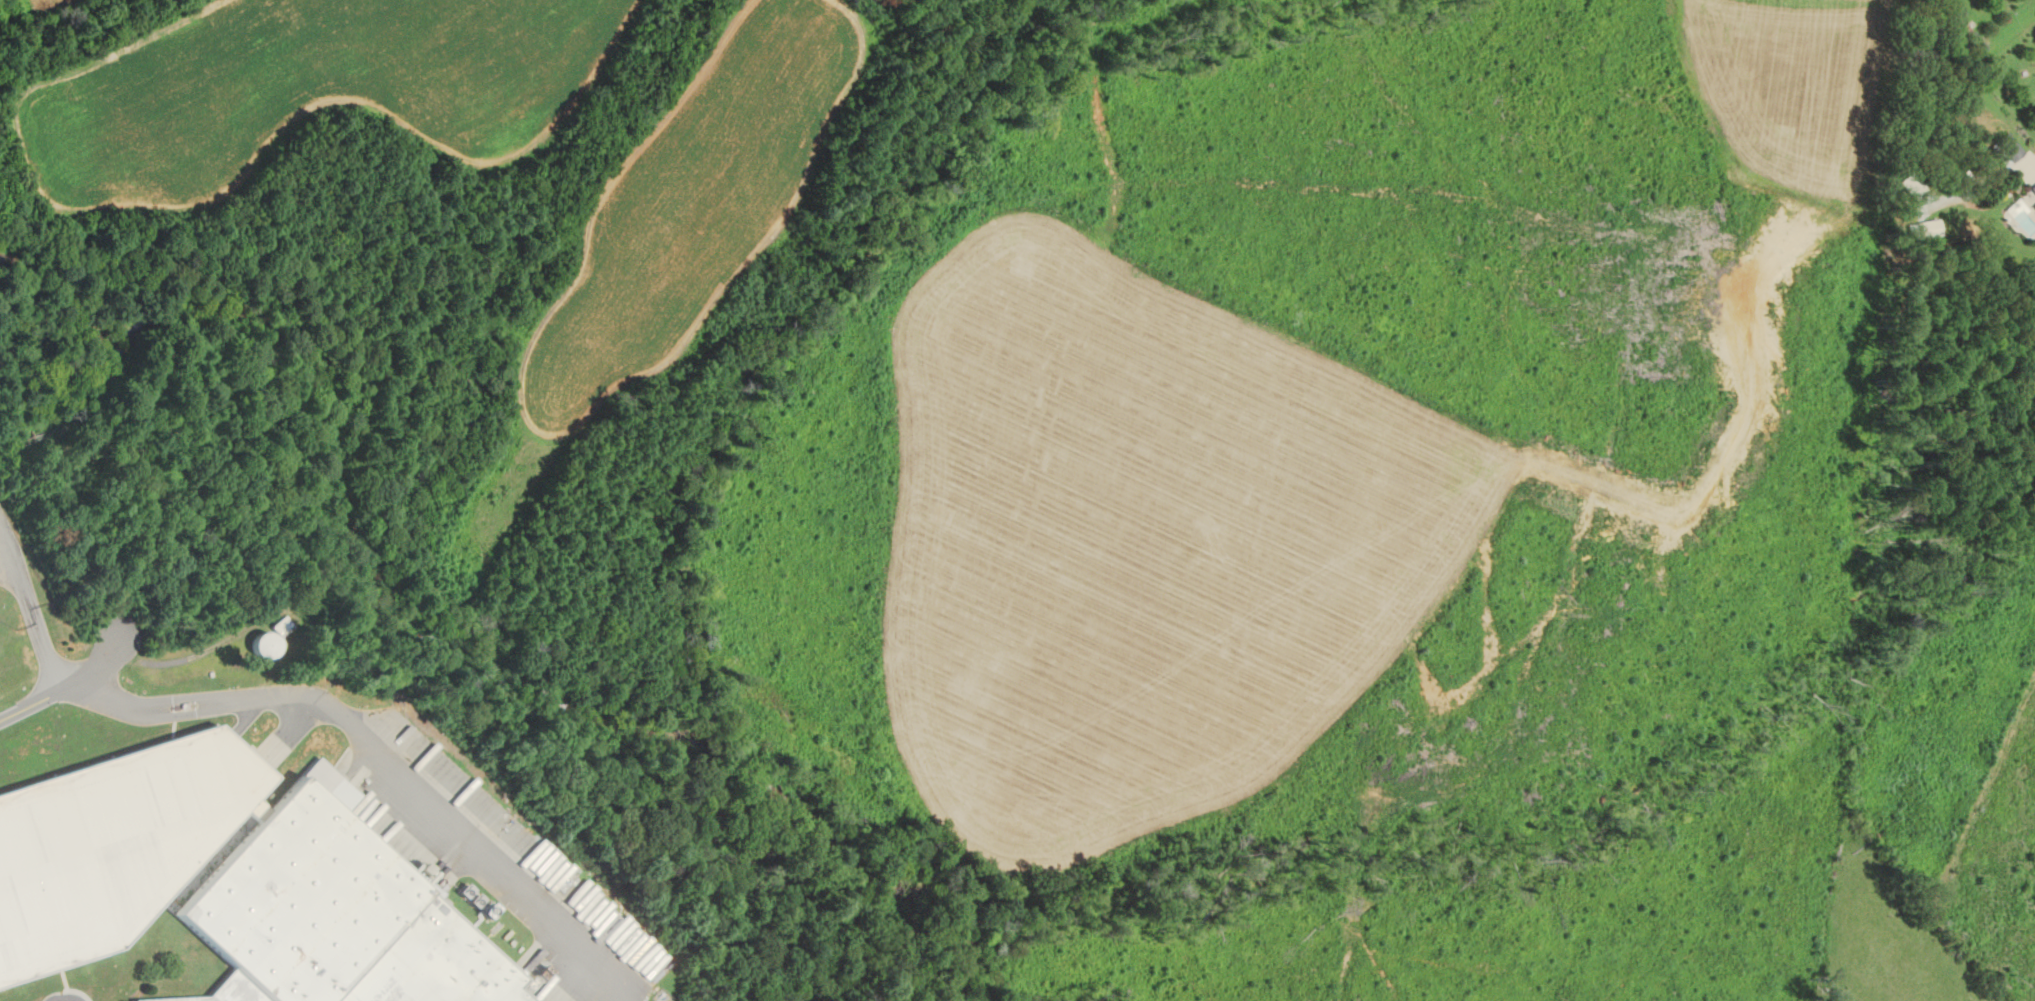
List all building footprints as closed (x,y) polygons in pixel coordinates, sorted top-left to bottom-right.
[(2024,153),(2005,131),(1986,148),(2005,169),(2024,153)] [(2034,202),(2034,184),(2026,194),(2034,202)] [(1917,238),(1938,238),(1938,223),(1917,223),(1917,238)] [(261,658),(265,659),(270,659),(275,657),(278,654),(280,649),(281,645),(280,640),(277,636),(273,633),(269,632),(265,632),(261,633),(257,636),(255,639),(253,643),(253,647),(254,651),(257,655),(261,658)] [(119,949),(277,779),(220,725),(0,794),(0,986),(119,949)] [(178,914),(237,968),(209,998),(135,1000),(528,1000),(514,988),(522,979),(302,778),(178,914)]
